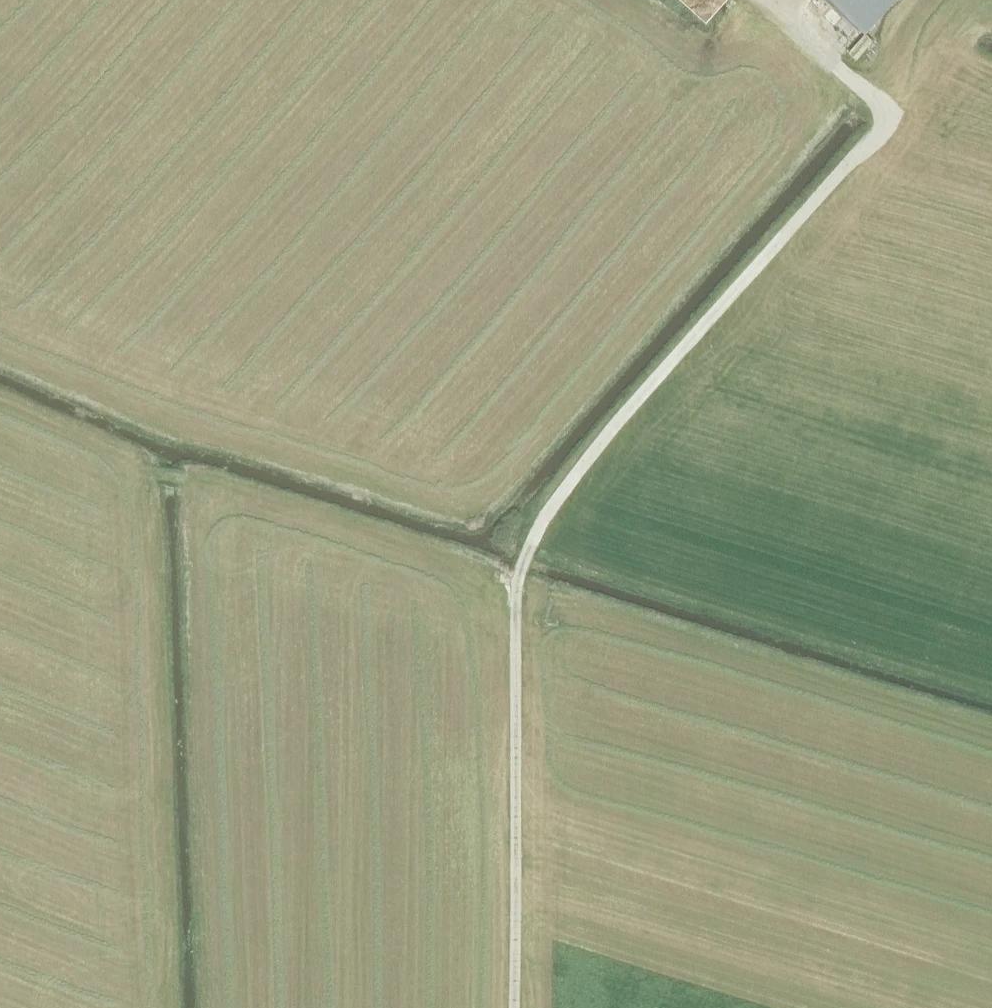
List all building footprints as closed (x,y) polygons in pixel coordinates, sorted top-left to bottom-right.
[(856,31),(885,0),(821,0),(856,31)]
